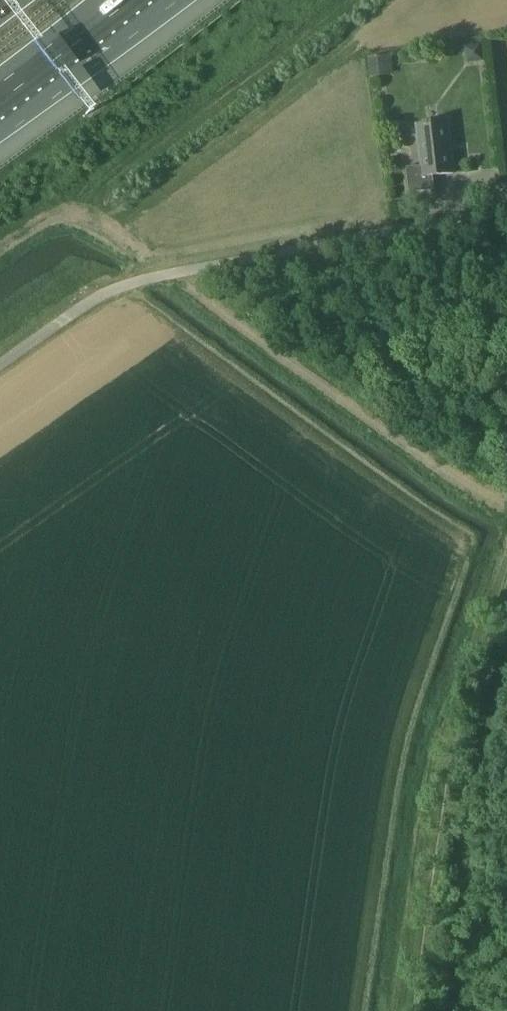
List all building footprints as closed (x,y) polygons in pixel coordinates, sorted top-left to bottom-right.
[(373,75),(386,74),(384,57),(371,59),(373,75)] [(435,191),(434,177),(455,175),(448,120),(416,124),(422,165),(408,167),(411,194),(435,191)]
